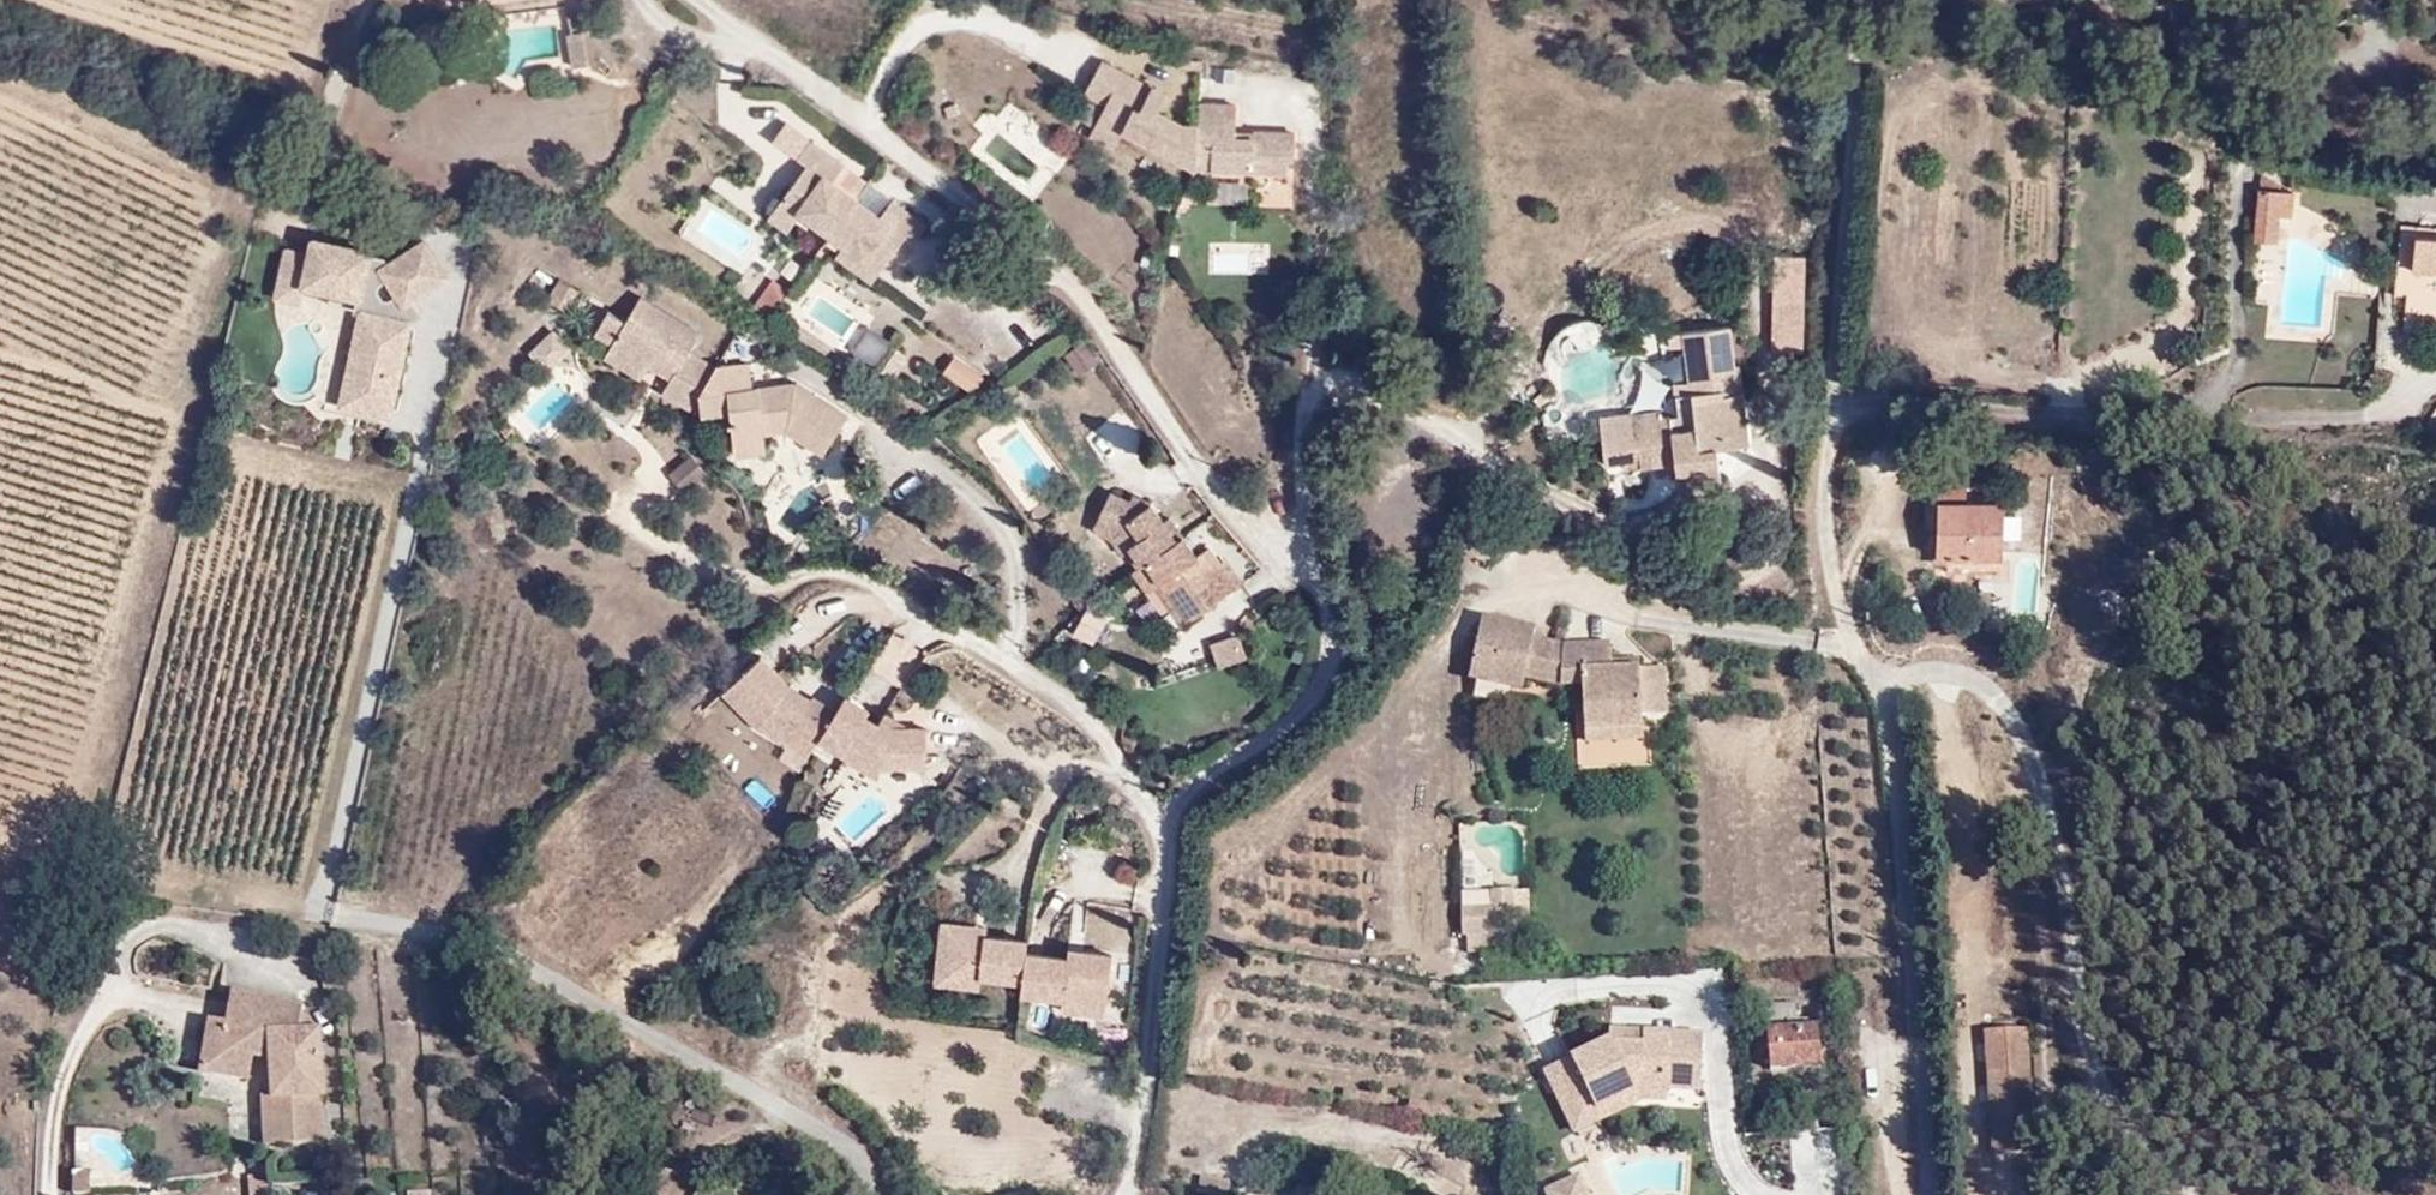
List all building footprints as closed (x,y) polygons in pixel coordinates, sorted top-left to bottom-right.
[(565,35),(569,68),(586,67),(584,34),(565,35)] [(1161,96),(1096,60),(1079,90),(1099,102),(1083,129),(1107,142),(1115,128),(1188,169),(1280,176),(1281,161),(1288,162),(1291,137),(1249,134),(1248,142),(1229,141),(1230,133),(1232,109),(1193,106),(1192,126),(1176,125),(1161,117),(1152,111),(1157,103),(1161,96)] [(1167,108),(1157,103),(1152,111),(1161,117),(1167,108)] [(808,201),(833,220),(861,182),(837,163),(846,151),(813,126),(804,137),(813,145),(785,183),(801,195),(808,201)] [(1230,133),(1229,141),(1248,142),(1249,134),(1230,133)] [(2270,193),(2249,176),(2248,192),(2270,193)] [(861,182),(833,220),(855,237),(863,243),(879,256),(909,218),(918,225),(927,213),(894,187),(885,200),(861,182)] [(785,183),(777,192),(796,207),(801,211),(808,201),(801,195),(785,183)] [(2280,194),(2270,193),(2248,192),(2243,244),(2262,245),(2265,216),(2279,217),(2280,194)] [(848,247),(872,266),(879,256),(863,243),(855,237),(848,247)] [(366,303),(373,251),(312,239),(309,251),(284,246),(273,298),(302,304),(304,290),(366,303)] [(2403,239),(2401,277),(2435,280),(2435,242),(2403,239)] [(425,241),(380,270),(403,307),(448,278),(425,241)] [(1792,368),(1799,278),(1782,276),(1782,291),(1776,292),(1770,367),(1792,368)] [(766,277),(746,305),(762,316),(782,287),(766,277)] [(664,393),(692,410),(704,418),(731,415),(734,442),(764,440),(764,434),(786,432),(826,456),(849,416),(795,382),(757,386),(753,365),(717,368),(692,354),(703,334),(642,297),(629,320),(612,311),(600,332),(616,342),(653,366),(674,377),(664,393)] [(413,321),(360,310),(341,407),(394,417),(413,321)] [(846,349),(861,357),(878,333),(863,323),(846,349)] [(552,368),(567,340),(543,328),(528,355),(552,368)] [(606,358),(643,380),(653,366),(616,342),(606,358)] [(1707,461),(1720,460),(1717,410),(1736,408),(1736,381),(1727,381),(1725,343),(1688,345),(1688,358),(1674,360),(1675,397),(1663,398),(1663,431),(1653,431),(1652,424),(1591,429),(1593,478),(1629,478),(1629,482),(1662,482),(1707,480),(1707,461)] [(970,393),(982,377),(952,356),(940,373),(970,393)] [(1087,435),(1113,468),(1136,450),(1110,418),(1087,435)] [(764,440),(734,442),(736,456),(765,452),(764,440)] [(668,471),(683,492),(707,474),(693,453),(668,471)] [(1707,480),(1662,482),(1663,499),(1707,498),(1707,480)] [(1127,550),(1139,566),(1183,538),(1168,517),(1162,522),(1148,503),(1136,509),(1109,495),(1096,520),(1112,529),(1127,550)] [(1927,515),(1924,569),(1992,570),(1994,515),(1927,515)] [(1112,553),(1114,558),(1127,550),(1112,529),(1096,520),(1089,533),(1098,537),(1106,544),(1112,553)] [(1172,608),(1189,597),(1201,614),(1236,591),(1217,563),(1206,570),(1183,538),(1139,566),(1131,572),(1146,596),(1159,587),(1172,608)] [(1201,614),(1189,597),(1172,608),(1183,627),(1201,614)] [(1094,639),(1106,611),(1085,602),(1073,630),(1094,639)] [(1160,650),(1169,667),(1223,640),(1214,623),(1160,650)] [(1131,666),(1148,657),(1132,626),(1114,635),(1131,666)] [(1608,651),(1560,654),(1533,647),(1534,638),(1479,626),(1466,686),(1520,698),(1522,686),(1557,694),(1579,693),(1580,735),(1639,732),(1639,721),(1662,719),(1660,673),(1609,676),(1608,651)] [(1240,633),(1209,646),(1218,667),(1249,655),(1240,633)] [(741,707),(757,723),(778,736),(775,740),(804,757),(814,741),(831,712),(807,698),(804,702),(801,709),(779,697),(784,691),(753,661),(732,682),(749,698),(741,707)] [(749,698),(732,682),(718,696),(754,731),(774,743),(775,740),(778,736),(757,723),(741,707),(749,698)] [(804,702),(784,691),(779,697),(801,709),(804,702)] [(864,711),(840,697),(831,712),(814,741),(844,759),(852,744),(879,759),(908,760),(914,767),(923,766),(923,737),(924,728),(905,728),(889,727),(876,720),(873,725),(860,718),(864,711)] [(880,712),(876,720),(889,727),(905,728),(880,712)] [(1639,732),(1580,735),(1581,750),(1640,746),(1639,732)] [(879,759),(852,744),(844,759),(843,760),(873,777),(879,767),(914,767),(908,760),(879,759)] [(1510,938),(1522,938),(1526,933),(1526,916),(1510,916),(1509,900),(1488,899),(1489,914),(1490,929),(1510,929),(1510,938)] [(1472,942),(1471,914),(1459,915),(1459,943),(1472,942)] [(1490,929),(1489,914),(1471,914),(1472,942),(1509,941),(1510,938),(1510,929),(1490,929)] [(979,923),(935,917),(929,970),(975,976),(1016,981),(1015,992),(1100,1003),(1107,950),(1063,944),(1062,954),(1019,948),(1022,935),(978,931),(979,923)] [(975,976),(929,970),(928,979),(974,985),(975,976)] [(1099,1012),(1100,1003),(1056,998),(1055,1007),(1099,1012)] [(1768,1012),(1771,1035),(1774,1077),(1825,1073),(1822,1031),(1801,1032),(1799,1010),(1768,1012)] [(307,1047),(289,1046),(291,1024),(223,1012),(218,1041),(214,1068),(195,1066),(191,1093),(236,1101),(240,1077),(260,1080),(261,1115),(267,1167),(312,1164),(307,1113),(313,1113),(307,1047)] [(1615,1030),(1614,1040),(1617,1039),(1622,1047),(1636,1041),(1653,1042),(1653,1033),(1615,1030)] [(1614,1040),(1578,1058),(1589,1079),(1579,1083),(1593,1111),(1640,1088),(1644,1096),(1649,1096),(1670,1098),(1671,1086),(1705,1089),(1709,1035),(1654,1031),(1653,1033),(1653,1042),(1636,1041),(1622,1047),(1617,1039),(1614,1040)] [(1990,1036),(1997,1164),(2039,1161),(2032,1034),(1990,1036)] [(214,1068),(218,1041),(199,1039),(195,1066),(214,1068)] [(1578,1058),(1553,1070),(1581,1128),(1649,1096),(1644,1096),(1640,1088),(1593,1111),(1579,1083),(1589,1079),(1578,1058)] [(251,1115),(254,1167),(267,1167),(261,1115),(251,1115)] [(85,1192),(85,1169),(67,1169),(67,1192),(85,1192)] [(1202,1194),(1221,1194),(1224,1179),(1194,1173),(1190,1193),(1202,1194)] [(1573,1173),(1539,1189),(1542,1194),(1583,1194),(1573,1173)]
